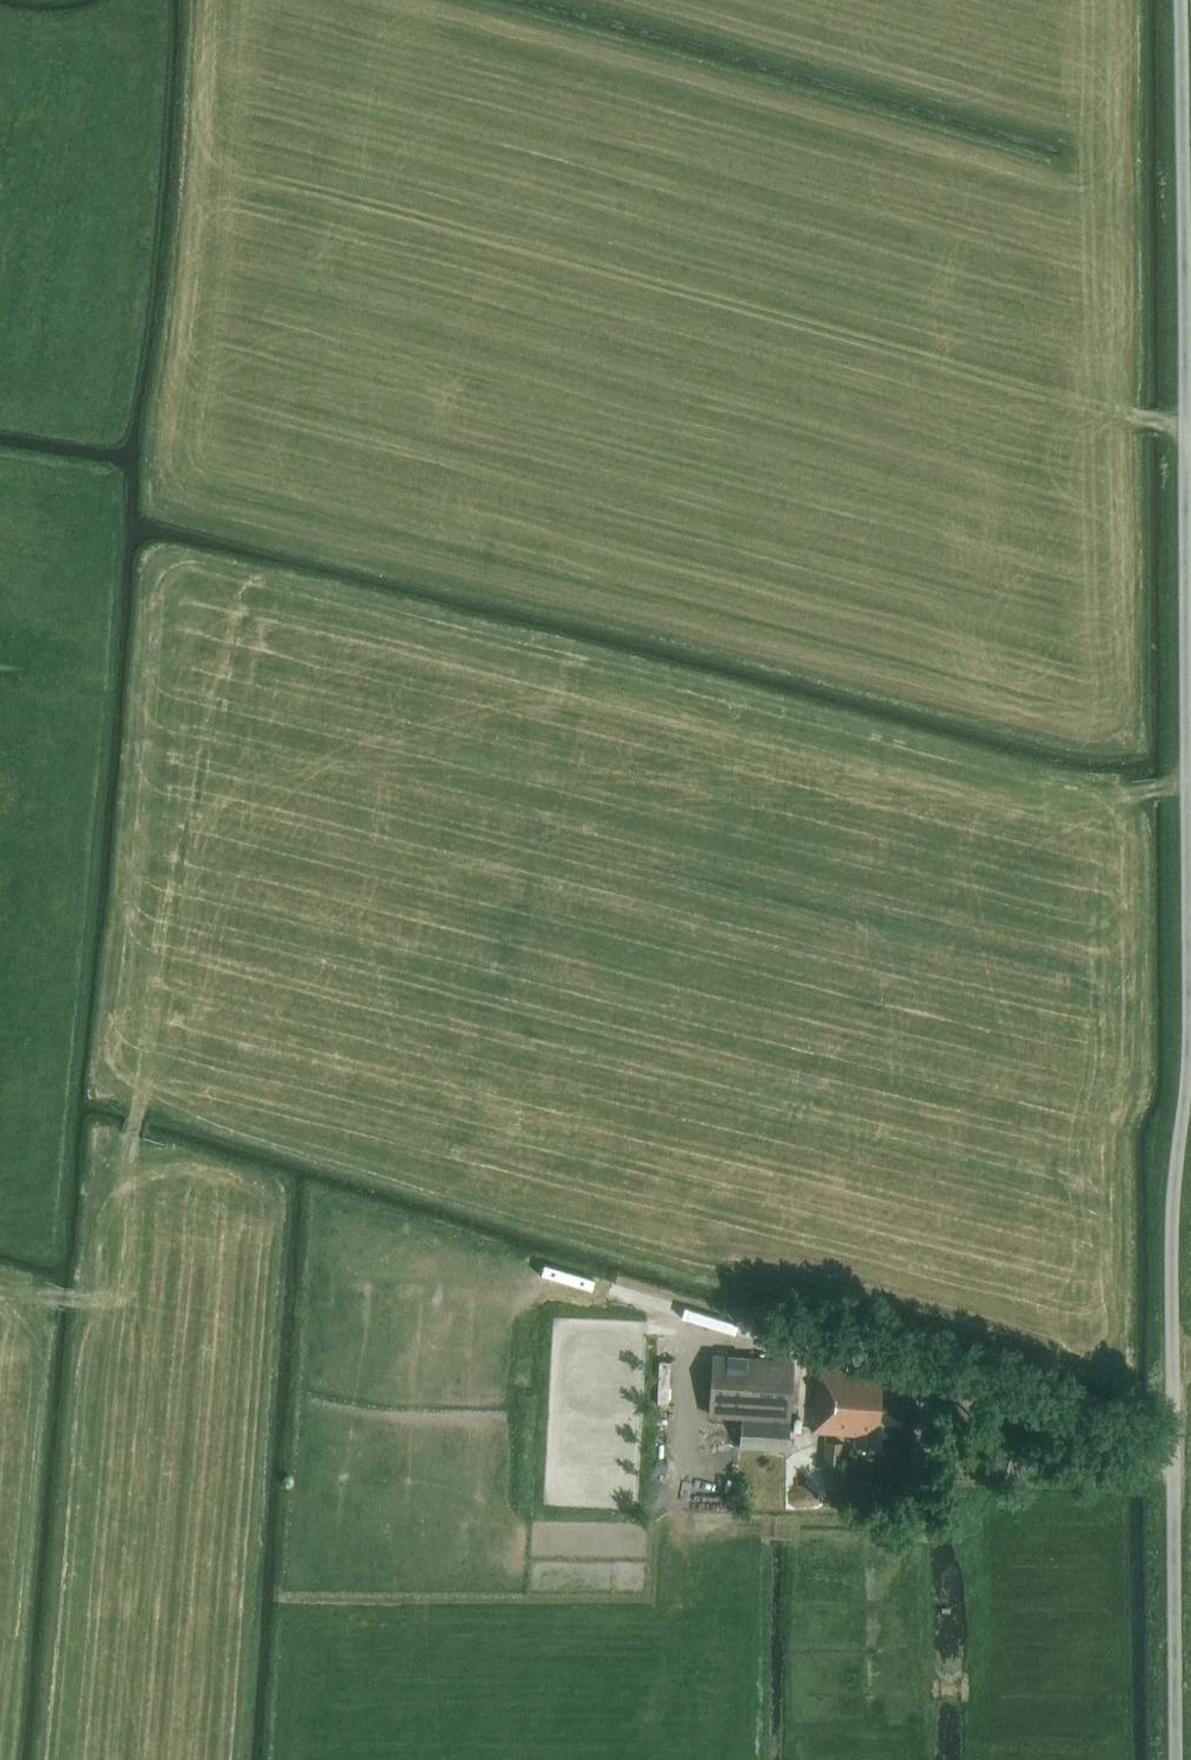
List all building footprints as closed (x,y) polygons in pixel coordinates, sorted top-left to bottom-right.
[(708,1414),(741,1417),(740,1428),(738,1446),(787,1451),(789,1451),(795,1359),(713,1353),(708,1414)] [(846,1357),(818,1355),(812,1428),(811,1431),(857,1436),(857,1446),(871,1446),(873,1453),(884,1453),(887,1447),(909,1449),(910,1428),(912,1406),(880,1404),(882,1372),(846,1368),(846,1357)] [(824,1441),(822,1465),(842,1467),(845,1443),(824,1441)]
